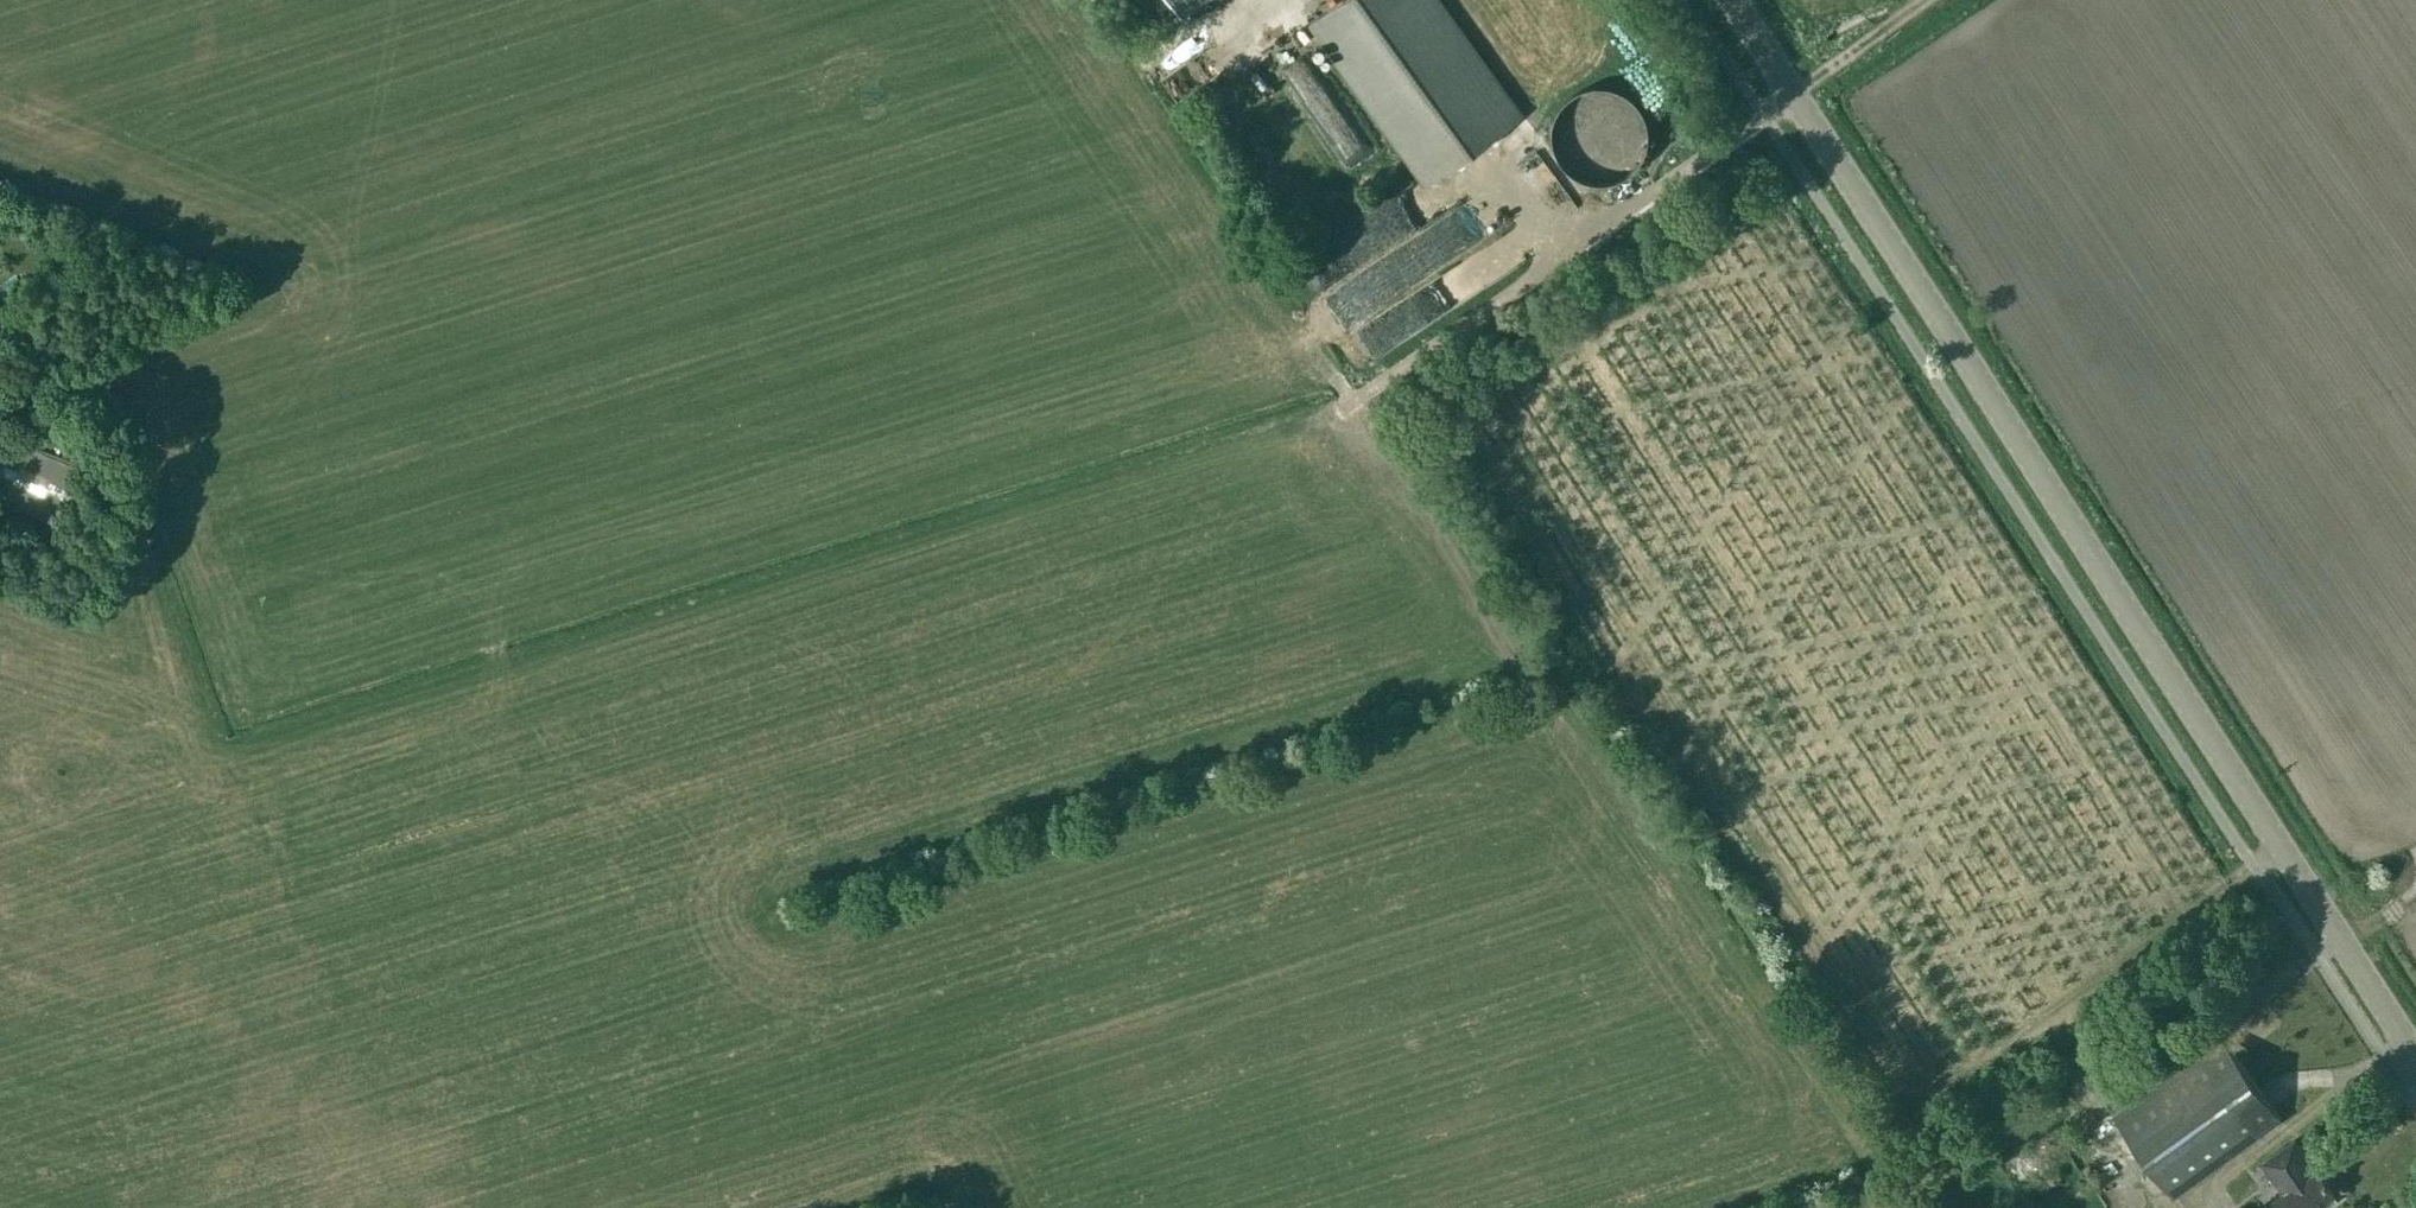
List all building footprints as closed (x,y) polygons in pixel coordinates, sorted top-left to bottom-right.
[(1180,26),(1218,0),(1163,0),(1180,26)] [(1310,24),(1427,185),(1523,114),(1441,0),(1343,0),(1310,24)] [(1593,84),(1590,85),(1585,86),(1579,89),(1573,93),(1569,96),(1566,99),(1564,102),(1562,105),(1560,107),(1558,110),(1557,114),(1556,117),(1555,118),(1554,122),(1554,123),(1553,127),(1553,130),(1553,133),(1553,137),(1554,140),(1555,145),(1556,148),(1557,151),(1559,154),(1560,157),(1562,160),(1564,163),(1566,165),(1569,168),(1571,170),(1574,172),(1577,174),(1580,175),(1585,177),(1588,178),(1591,179),(1596,180),(1599,180),(1603,180),(1606,180),(1610,180),(1613,179),(1616,178),(1621,176),(1625,174),(1628,172),(1631,170),(1634,168),(1636,166),(1639,162),(1642,158),(1645,153),(1646,150),(1647,147),(1648,144),(1649,141),(1650,137),(1650,134),(1650,132),(1650,129),(1649,126),(1649,122),(1648,119),(1647,116),(1646,113),(1644,110),(1643,107),(1641,104),(1639,101),(1637,99),(1634,96),(1632,94),(1629,92),(1626,90),(1623,89),(1618,87),(1615,86),(1612,85),(1607,84),(1603,84),(1597,84),(1593,84)] [(1475,209),(1318,293),(1340,333),(1349,328),(1365,357),(1391,343),(1375,314),(1520,236),(1511,220),(1488,232),(1475,209)] [(2222,1037),(2114,1115),(2175,1198),(2283,1120),(2222,1037)] [(2091,1143),(2101,1184),(2116,1207),(2117,1207),(2116,1207),(2117,1207),(2151,1207),(2150,1202),(2164,1193),(2153,1176),(2141,1179),(2134,1169),(2128,1142),(2110,1113),(2094,1123),(2102,1136),(2091,1143)] [(2310,1164),(2295,1142),(2265,1164),(2287,1193),(2271,1205),(2273,1207),(2295,1207),(2297,1207),(2298,1207),(2316,1207),(2322,1204),(2325,1207),(2339,1197),(2318,1169),(2316,1171),(2310,1164)]
